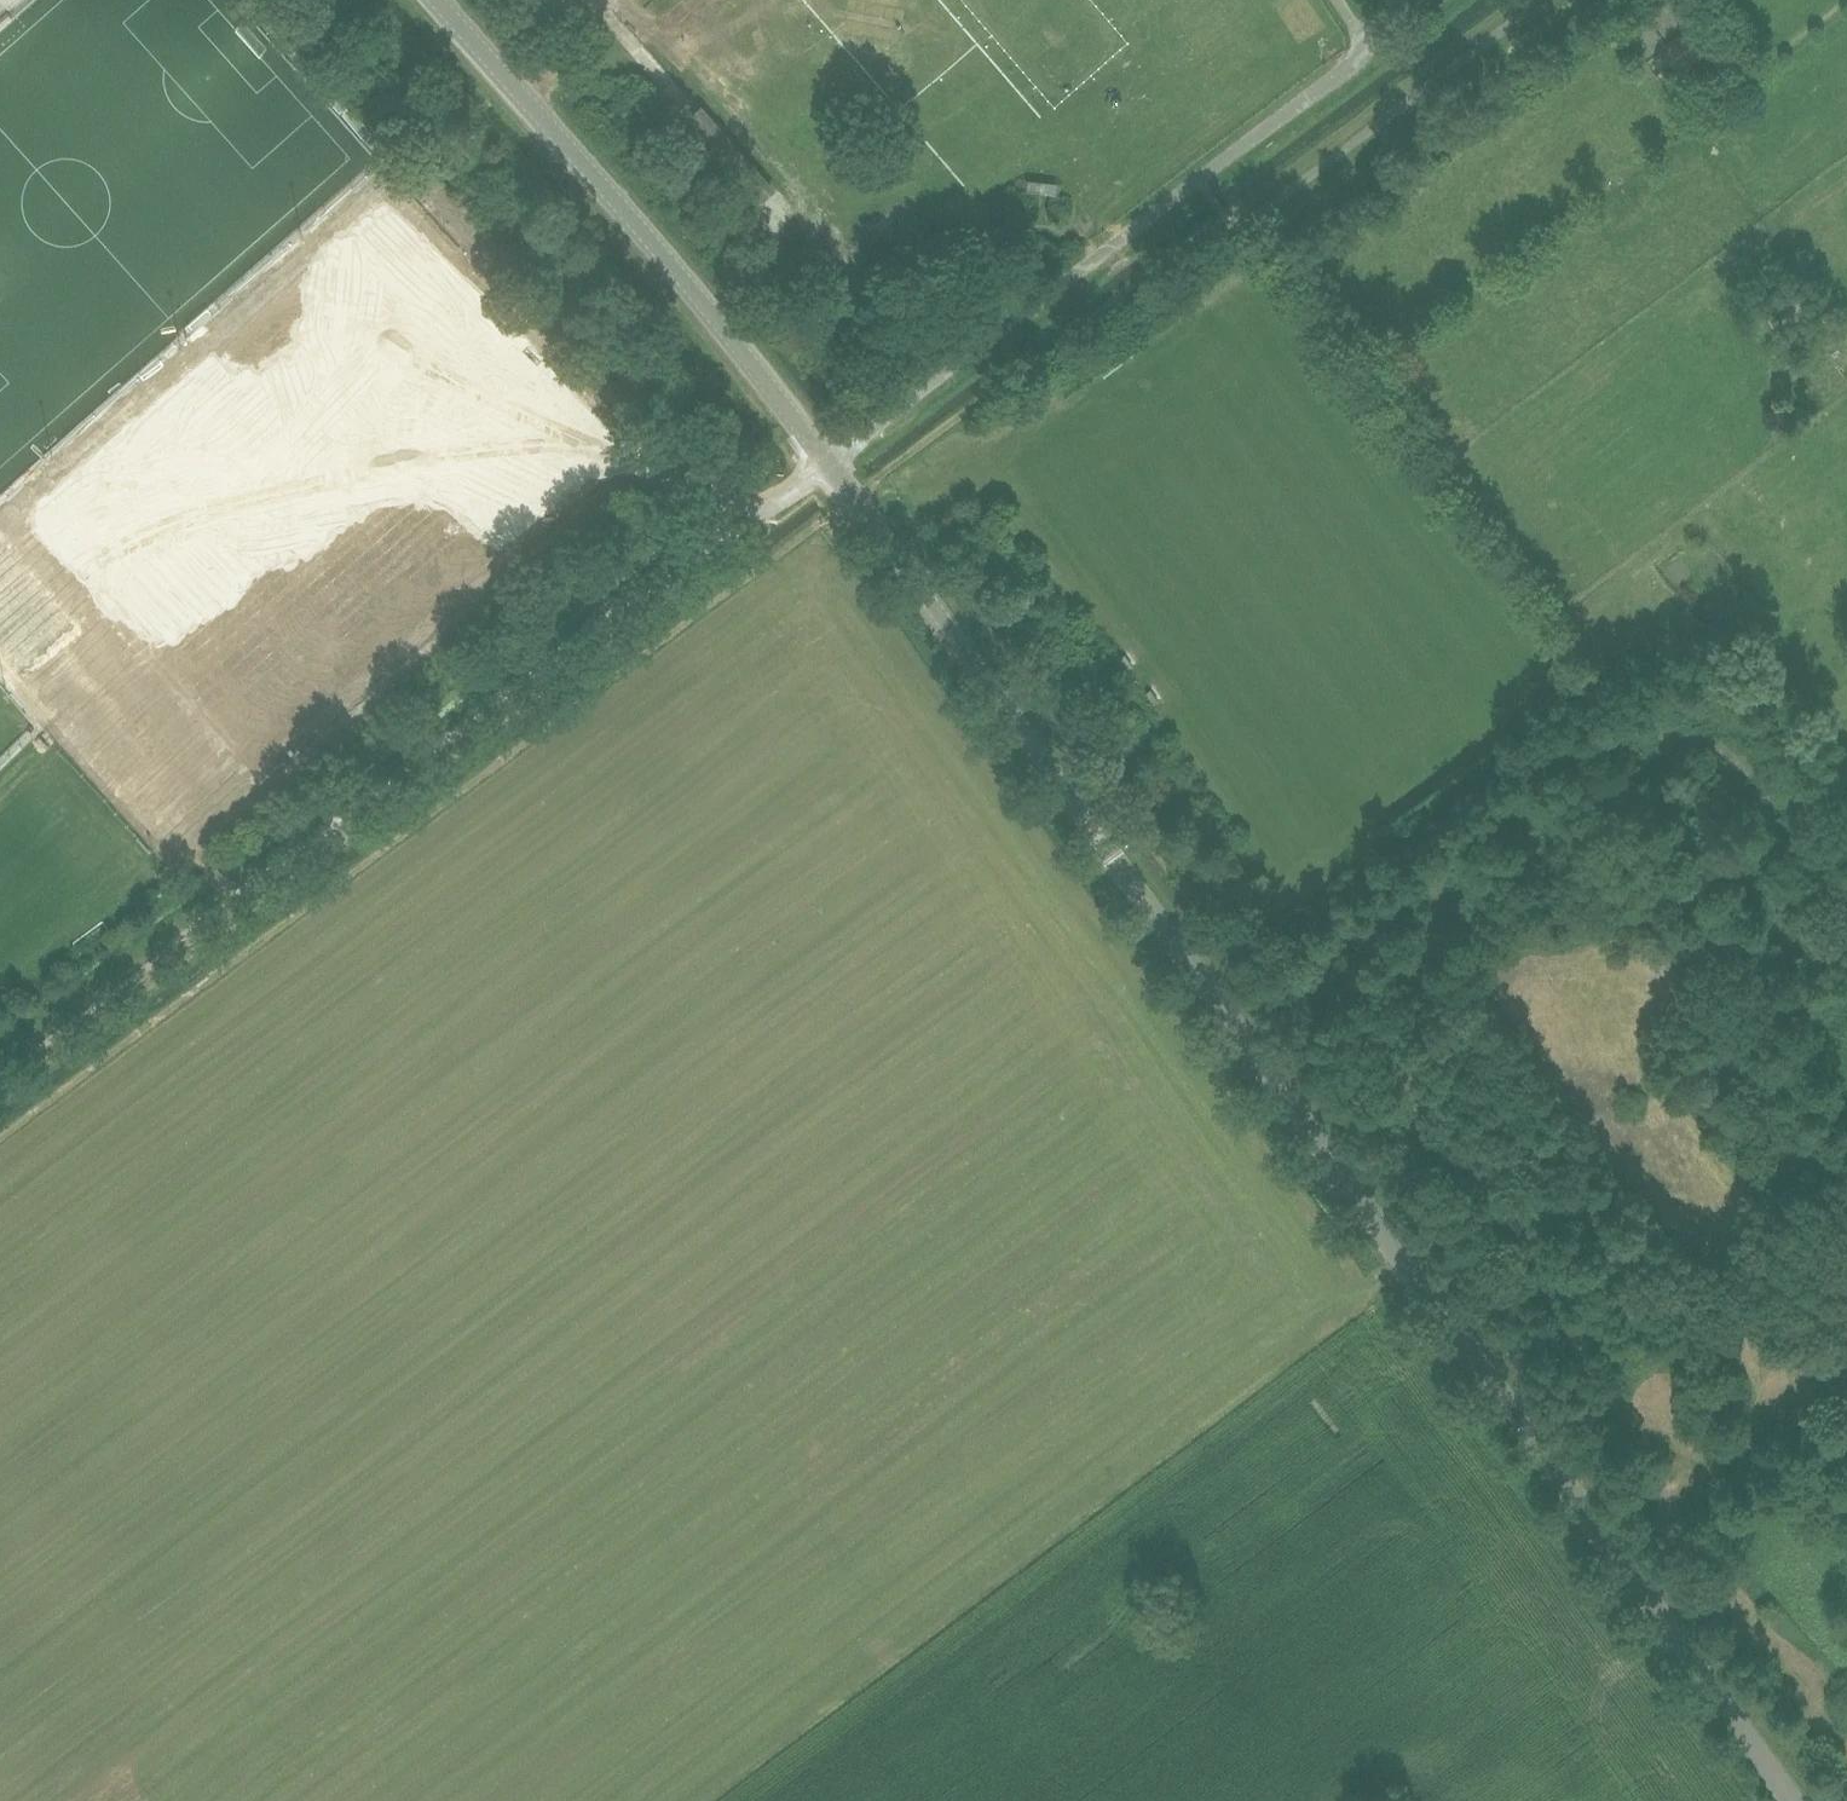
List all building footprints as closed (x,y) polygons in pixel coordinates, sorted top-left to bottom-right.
[(1668,48),(1682,68),(1706,51),(1691,31),(1668,48)] [(1778,277),(1768,263),(1759,270),(1769,283),(1778,277)]
